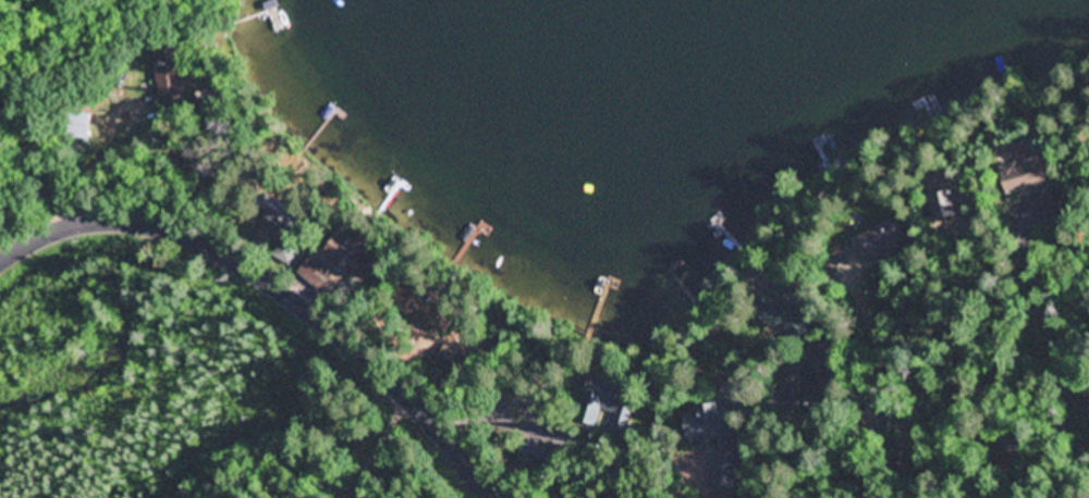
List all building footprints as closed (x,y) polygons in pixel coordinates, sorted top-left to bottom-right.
[(182,47),(156,49),(160,106),(186,104),(182,47)] [(920,101),(926,116),(941,111),(936,95),(920,101)] [(1058,183),(1050,156),(1008,168),(1017,195),(1058,183)] [(967,218),(965,190),(940,191),(942,219),(967,218)] [(856,242),(872,268),(912,245),(897,218),(856,242)] [(378,257),(341,233),(327,253),(364,278),(378,257)] [(296,249),(281,244),(276,257),(291,263),(296,249)] [(440,337),(460,314),(414,275),(394,299),(440,337)] [(793,342),(809,333),(786,291),(760,305),(774,329),(783,324),(793,342)] [(589,373),(575,421),(601,429),(603,425),(618,429),(632,385),(589,373)] [(690,413),(688,444),(712,446),(708,491),(732,493),(739,407),(699,404),(699,413),(690,413)]
